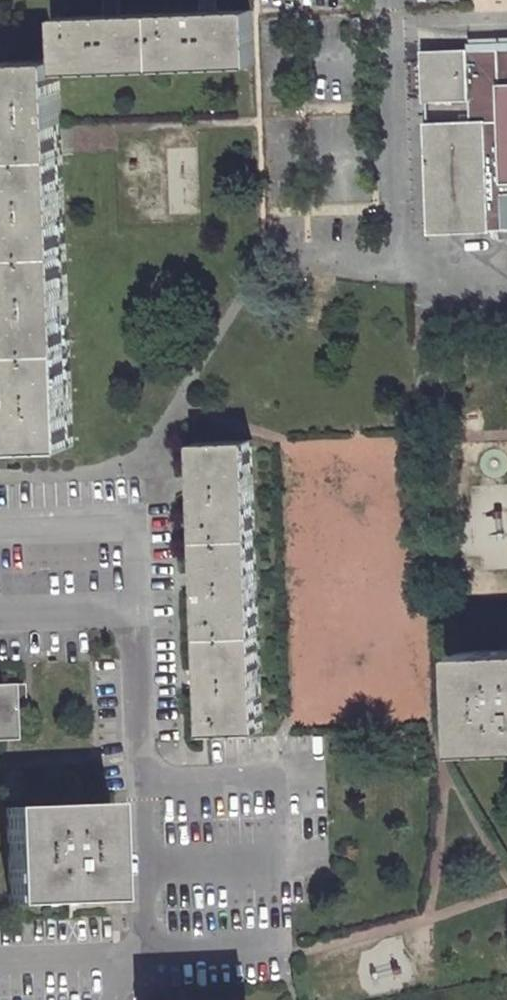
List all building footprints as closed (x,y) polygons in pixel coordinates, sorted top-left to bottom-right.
[(255,65),(253,10),(56,18),(57,58),(58,72),(255,65)] [(470,95),(471,118),(486,117),(491,227),(506,227),(498,60),(506,60),(506,49),(468,50),(470,95)] [(468,50),(425,52),(427,96),(470,95),(468,50)] [(57,58),(2,60),(7,200),(17,454),(72,452),(58,72),(57,58)] [(506,227),(506,226),(506,60),(498,60),(506,227)] [(471,118),(428,120),(433,229),(491,227),(486,117),(471,118)] [(253,436),(197,439),(209,728),(265,726),(253,436)] [(462,652),(466,749),(506,747),(506,651),(462,652)] [(0,687),(0,744),(7,744),(6,706),(27,705),(26,686),(0,687)] [(111,804),(10,808),(13,905),(114,901),(111,804)]
